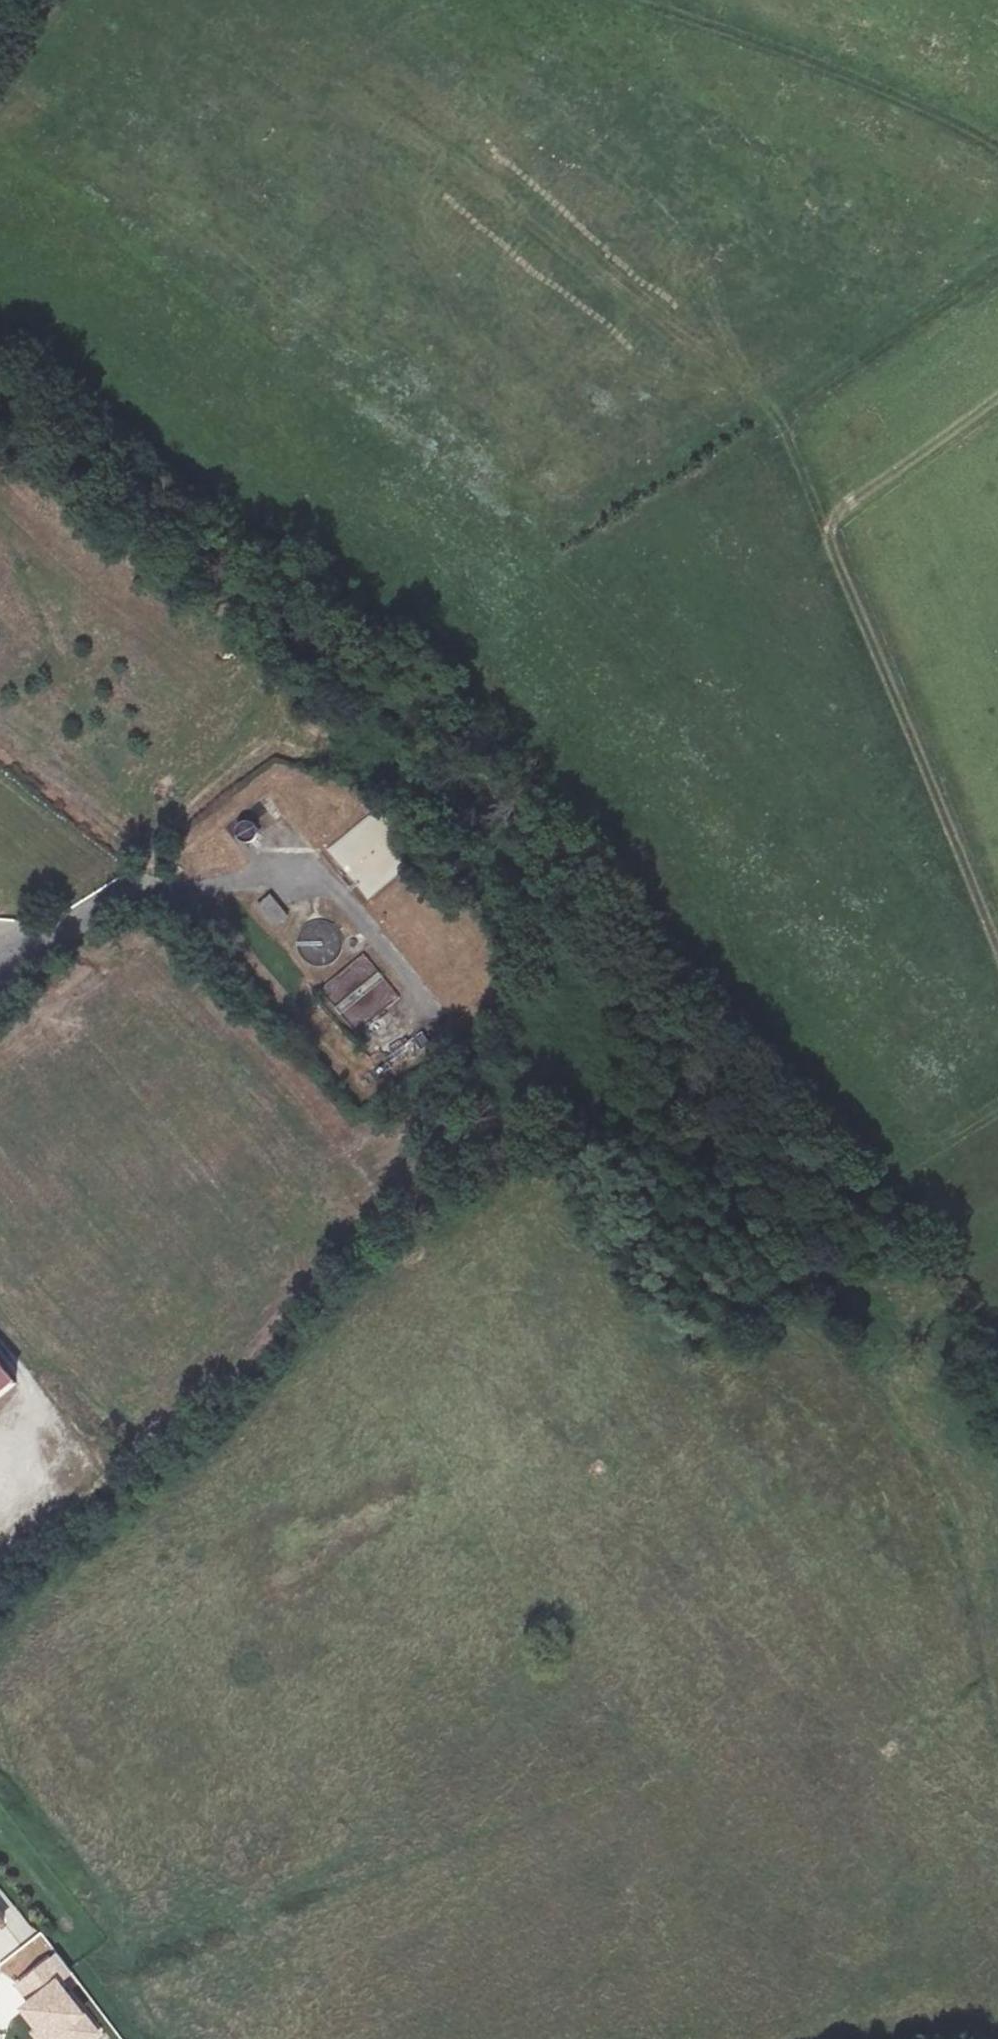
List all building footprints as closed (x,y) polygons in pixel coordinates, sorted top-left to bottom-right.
[(272,894),(256,906),(274,929),(290,916),(272,894)] [(294,937),(313,966),(345,947),(326,917),(294,937)] [(357,1034),(401,995),(363,952),(319,991),(357,1034)] [(26,1376),(0,1346),(0,1398),(26,1376)] [(54,1954),(13,1988),(25,2003),(17,2009),(38,2038),(98,2038),(101,2036),(62,1987),(74,1976),(54,1954)]
